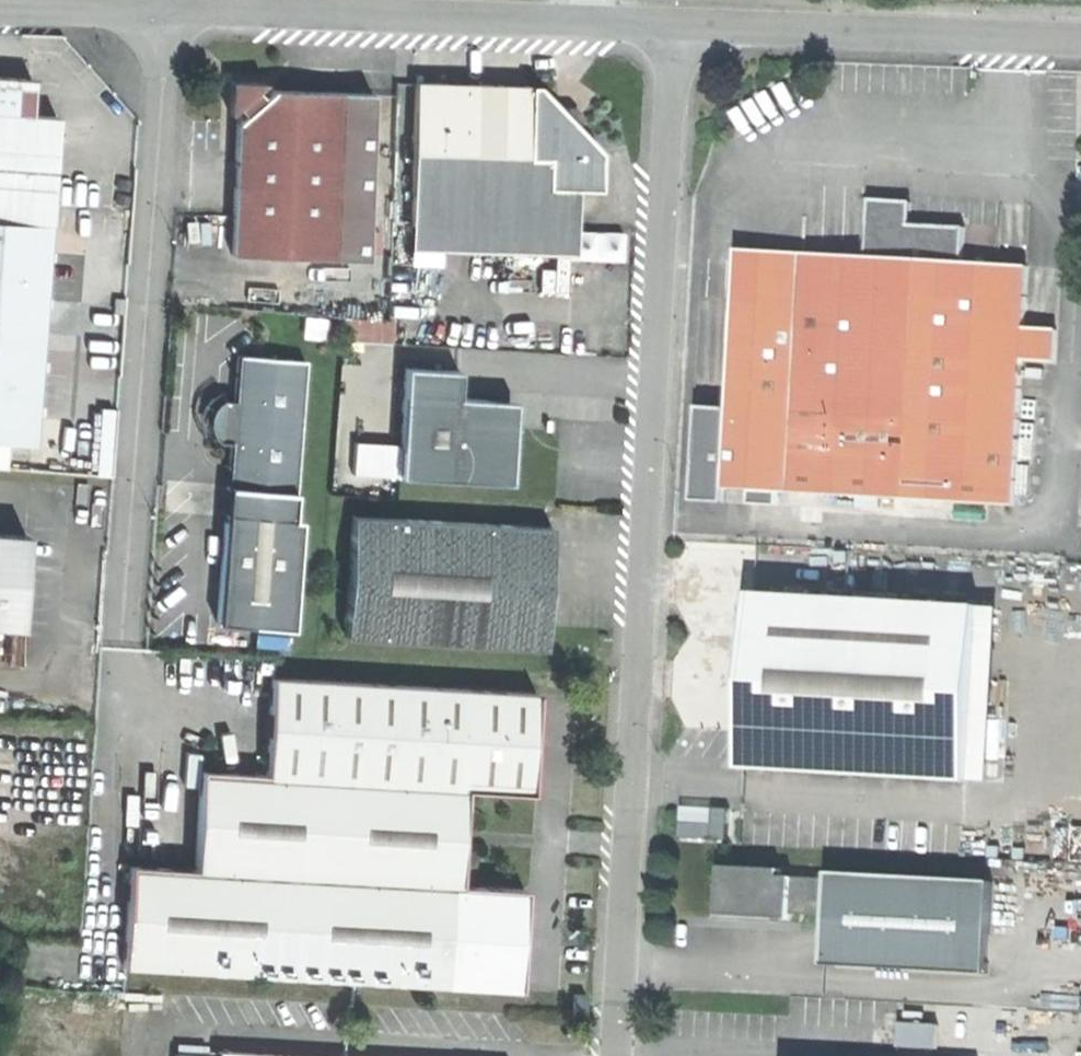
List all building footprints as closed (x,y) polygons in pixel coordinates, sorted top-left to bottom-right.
[(56,224),(64,116),(37,114),(40,78),(0,75),(0,219),(56,224)] [(535,86),(413,81),(407,224),(573,229),(574,210),(575,187),(595,188),(597,151),(575,127),(577,118),(564,105),(554,106),(535,86)] [(236,161),(234,218),(335,222),(338,92),(239,88),(236,161)] [(910,221),(912,221),(913,198),(896,197),(871,196),(871,203),(873,203),(872,209),(883,209),(884,204),(889,204),(895,206),(899,209),(904,212),(907,216),(910,221)] [(871,203),(867,254),(805,251),(803,281),(738,277),(730,410),(725,486),(751,487),(779,489),(1014,502),(1023,357),(1026,324),(1029,263),(965,260),(967,224),(912,221),(910,221),(907,216),(904,212),(899,209),(895,206),(889,204),(884,204),(883,209),(872,209),(873,203),(871,203)] [(335,222),(234,218),(233,252),(334,255),(335,222)] [(0,219),(0,441),(13,442),(39,444),(56,224),(0,219)] [(407,247),(572,253),(573,229),(407,224),(407,247)] [(739,247),(738,277),(803,281),(805,251),(739,247)] [(1058,326),(1026,324),(1023,357),(1056,359),(1058,326)] [(227,443),(223,487),(290,491),(301,360),(233,354),(231,384),(230,400),(216,398),(214,421),(213,442),(227,443)] [(400,368),(395,477),(506,484),(509,439),(509,430),(511,402),(454,398),(455,371),(400,368)] [(209,438),(212,441),(213,442),(214,421),(216,398),(216,399),(211,402),(207,407),(204,412),(203,415),(203,419),(203,426),(206,433),(209,438)] [(698,424),(718,425),(719,409),(720,406),(699,405),(698,424)] [(725,486),(730,410),(719,409),(718,425),(698,424),(693,497),(725,499),(725,486)] [(0,441),(0,466),(11,467),(13,442),(0,441)] [(290,491),(223,487),(212,623),(286,630),(295,519),(288,518),(290,491)] [(779,489),(751,487),(750,501),(779,503),(779,489)] [(747,489),(731,488),(730,500),(746,501),(747,489)] [(348,517),(342,638),(542,648),(543,623),(544,601),(545,572),(548,528),(348,517)] [(0,533),(0,627),(19,628),(22,584),(26,535),(0,533)] [(746,656),(739,769),(968,782),(978,607),(750,593),(746,656)] [(990,783),(1000,608),(978,607),(968,782),(990,783)] [(534,694),(269,680),(260,773),(197,769),(190,869),(126,866),(118,966),(515,992),(520,889),(455,885),(459,830),(462,790),(527,793),(534,694)] [(691,805),(690,833),(718,835),(719,806),(691,805)] [(825,963),(990,974),(993,881),(829,870),(829,877),(781,874),(782,867),(722,863),(721,884),(726,884),(724,907),(828,914),(825,963)] [(939,1024),(901,1022),(900,1046),(938,1048),(939,1024)] [(949,1026),(947,1027),(946,1028),(944,1030),(943,1034),(943,1038),(945,1040),(948,1043),(951,1044),(955,1043),(958,1042),(959,1040),(961,1035),(960,1031),(959,1029),(957,1027),(954,1026),(951,1025),(949,1026)]
